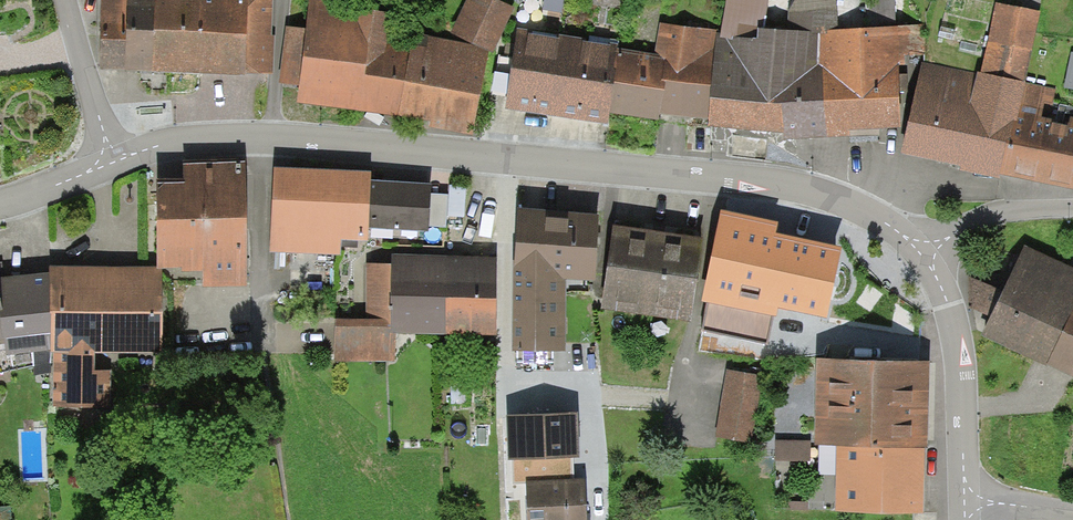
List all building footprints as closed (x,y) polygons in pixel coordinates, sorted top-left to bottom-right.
[(99,30),(99,72),(126,74),(129,0),(99,0),(99,30)] [(126,74),(164,76),(184,76),(187,0),(129,0),(126,74)] [(184,76),(202,77),(245,79),(245,76),(248,0),(187,0),(184,76)] [(258,0),(248,0),(245,76),(272,76),(274,37),(271,37),(272,0),(258,0)] [(310,0),(306,32),(286,29),(278,86),(298,89),(296,105),(382,117),(398,119),(410,45),(387,40),(390,15),(365,12),(365,7),(310,0)] [(495,0),(466,0),(450,34),(467,45),(487,48),(494,51),(513,10),(495,0)] [(757,0),(727,0),(720,35),(718,34),(707,122),(708,129),(732,131),(782,135),(782,143),(828,141),(823,66),(819,66),(819,34),(790,33),(764,32),(769,1),(757,0)] [(790,33),(819,34),(819,31),(840,30),(836,0),(794,0),(786,11),(790,33)] [(995,3),(981,74),(1025,83),(1030,51),(1032,53),(1040,12),(995,3)] [(707,122),(718,34),(718,31),(660,24),(656,56),(619,51),(609,118),(658,124),(659,116),(707,122)] [(925,55),(924,24),(840,30),(819,31),(819,34),(819,66),(823,66),(828,141),(849,140),(849,134),(900,132),(899,81),(899,68),(905,68),(906,57),(925,55)] [(609,118),(619,51),(619,48),(516,33),(505,112),(556,120),(608,127),(609,118)] [(467,45),(411,36),(410,45),(398,119),(424,123),(429,124),(428,130),(473,137),(487,48),(467,45)] [(1017,124),(1025,83),(981,74),(923,63),(901,155),(924,159),(961,167),(959,172),(999,180),(1000,177),(1006,148),(1010,149),(1015,124),(1017,124)] [(1025,83),(1017,124),(1015,124),(1010,149),(1006,148),(1000,177),(1036,185),(1072,192),(1072,119),(1070,118),(1068,127),(1052,124),(1052,120),(1042,118),(1045,105),(1052,106),(1055,89),(1025,83)] [(245,162),(183,163),(183,184),(156,185),(157,269),(157,272),(162,272),(182,272),(182,274),(202,274),(203,289),(246,289),(245,162)] [(368,231),(370,183),(371,175),(273,170),(270,253),(341,256),(341,242),(368,243),(368,231)] [(387,184),(370,183),(368,231),(429,234),(430,228),(432,196),(432,186),(387,184)] [(448,196),(432,196),(430,228),(446,229),(448,196)] [(598,217),(518,212),(514,270),(512,356),(565,355),(566,283),(595,283),(598,217)] [(778,225),(722,212),(695,333),(770,349),(778,311),(825,321),(840,251),(780,237),(775,237),(778,225)] [(613,229),(601,312),(691,325),(703,242),(648,234),(613,229)] [(1072,316),(1072,270),(1024,247),(982,337),(1048,369),(1072,316)] [(446,257),(391,257),(391,266),(366,266),(365,321),(391,322),(390,336),(395,336),(445,337),(446,257)] [(497,259),(446,257),(445,337),(496,338),(497,259)] [(157,272),(157,269),(111,269),(49,269),(50,276),(50,353),(50,355),(53,355),(53,409),(111,409),(110,372),(95,372),(95,355),(162,354),(162,272),(157,272)] [(50,276),(0,281),(0,344),(4,343),(7,357),(50,353),(50,276)] [(1048,369),(1066,377),(1072,381),(1072,316),(1048,369)] [(391,322),(365,321),(335,321),(334,363),(394,362),(395,336),(390,336),(391,322)] [(814,451),(836,451),(925,453),(928,452),(929,421),(929,366),(815,364),(814,451)] [(726,371),(715,440),(750,446),(762,377),(726,371)] [(576,415),(511,418),(513,461),(524,460),(574,458),(578,457),(576,415)] [(811,442),(775,442),(775,462),(810,463),(811,442)] [(925,453),(836,451),(835,516),(924,518),(925,475),(925,453)] [(524,460),(525,483),(575,481),(574,458),(524,460)] [(525,483),(527,519),(586,519),(584,480),(575,481),(525,483)]
